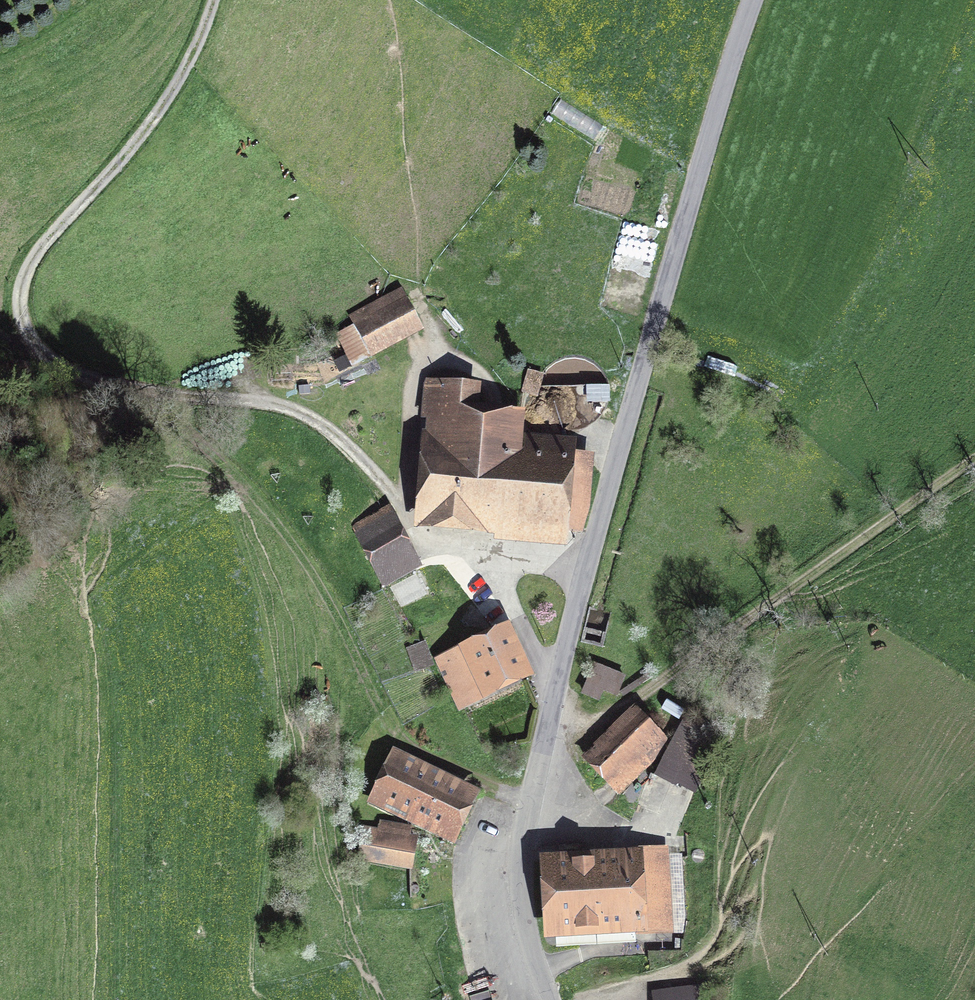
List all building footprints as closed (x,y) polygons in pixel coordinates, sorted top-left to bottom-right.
[(560,100),(551,115),(596,140),(604,126),(560,100)] [(545,122),(551,126),(554,122),(547,118),(545,122)] [(665,187),(664,199),(671,200),(673,188),(665,187)] [(403,286),(349,315),(354,324),(312,347),(328,377),(424,326),(403,286)] [(521,391),(538,396),(545,372),(529,367),(521,391)] [(482,380),(424,375),(412,525),(494,531),(494,537),(568,543),(569,529),(588,530),(594,449),(576,448),(577,435),(523,431),(525,403),(480,400),(482,380)] [(611,400),(610,383),(586,384),(586,401),(611,400)] [(390,503),(350,525),(384,587),(424,565),(390,503)] [(510,618),(433,655),(459,709),(536,672),(510,618)] [(435,664),(426,639),(406,646),(415,671),(435,664)] [(626,673),(594,660),(581,691),(600,699),(604,689),(618,694),(626,673)] [(625,695),(653,676),(650,671),(622,690),(625,695)] [(667,698),(662,707),(681,716),(686,706),(667,698)] [(635,704),(581,755),(617,792),(670,741),(635,704)] [(724,738),(682,718),(656,774),(676,784),(677,782),(698,792),(724,738)] [(481,787),(393,745),(367,801),(454,842),(481,787)] [(412,825),(365,817),(358,859),(413,868),(419,833),(411,832),(412,825)] [(559,849),(540,850),(543,935),(556,935),(557,948),(637,945),(636,933),(674,931),(674,929),(681,929),(678,852),(669,852),(669,844),(581,848),(581,843),(559,844),(559,849)] [(652,989),(654,999),(712,999),(710,983),(652,989)]
